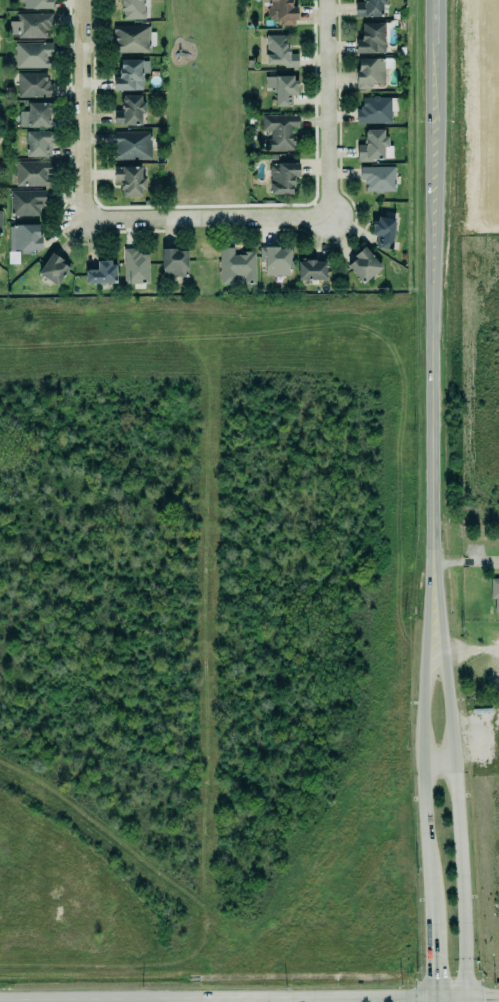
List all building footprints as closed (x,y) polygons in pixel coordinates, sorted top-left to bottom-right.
[(20,9),(52,9),(52,0),(20,0),(20,9)] [(119,8),(123,8),(123,18),(142,18),(142,0),(119,0),(119,8)] [(267,6),(265,8),(265,14),(267,16),(267,20),(278,20),(278,25),(292,25),(292,19),(294,19),(294,12),(290,12),(290,4),(291,3),(291,0),(267,0),(267,6)] [(382,4),(384,4),(384,0),(364,0),(364,3),(355,3),(356,18),(383,17),(382,4)] [(16,12),(15,37),(43,37),(43,29),(47,29),(47,27),(51,27),(51,13),(16,12)] [(354,52),(354,40),(359,40),(359,30),(360,30),(360,23),(382,23),(382,42),(384,42),(384,47),(382,48),(382,52),(354,52)] [(111,25),(148,25),(148,32),(154,32),(154,45),(148,45),(148,47),(148,52),(111,52),(111,42),(112,42),(112,33),(111,33),(111,25)] [(265,36),(266,66),(298,66),(298,54),(288,55),(288,35),(265,36)] [(52,42),(15,43),(16,68),(52,68),(52,58),(53,58),(52,42)] [(356,70),(356,57),(392,57),(392,68),(383,68),(383,83),(370,83),(370,88),(355,88),(355,83),(354,83),(354,70),(356,70)] [(111,91),(141,91),(141,86),(143,83),(143,78),(141,77),(141,73),(148,73),(148,59),(117,59),(117,65),(115,69),(116,76),(110,76),(111,91)] [(52,97),(52,73),(18,73),(19,97),(52,97)] [(272,77),(274,106),(288,105),(288,95),(297,95),(296,81),(291,81),(290,76),(272,77)] [(114,126),(141,125),(141,113),(144,113),(143,96),(121,96),(122,111),(114,111),(114,126)] [(389,97),(395,97),(395,110),(389,110),(389,119),(391,119),(391,122),(389,122),(389,123),(374,123),(355,123),(355,109),(358,109),(358,106),(360,106),(360,97),(370,97),(372,96),(376,96),(377,97),(389,97)] [(50,103),(28,103),(28,112),(21,112),(20,127),(50,128),(50,103)] [(299,115),(262,116),(262,132),(270,132),(271,139),(263,139),(263,151),(294,151),(293,129),(299,128),(299,115)] [(111,130),(111,160),(150,160),(150,129),(111,130)] [(355,144),(355,152),(356,161),(371,161),(371,159),(375,159),(375,160),(379,160),(379,159),(382,159),(382,158),(391,158),(390,145),(386,145),(387,144),(387,139),(386,140),(386,136),(381,136),(381,129),(364,129),(364,131),(363,132),(363,136),(362,136),(361,140),(362,144),(355,144)] [(26,132),(26,157),(52,157),(52,131),(26,132)] [(16,186),(53,186),(53,162),(16,162),(16,186)] [(299,163),(270,164),(270,194),(294,194),(293,177),(299,177),(299,163)] [(122,182),(121,196),(144,197),(145,168),(114,167),(114,182),(122,182)] [(395,167),(360,167),(360,182),(366,182),(366,192),(395,192),(395,167)] [(8,190),(40,190),(43,189),(43,203),(41,203),(41,205),(39,205),(39,207),(37,207),(37,215),(8,215),(8,190)] [(370,220),(368,227),(370,228),(369,234),(374,235),(373,247),(389,250),(391,236),(394,235),(394,231),(393,229),(395,218),(375,215),(374,220),(370,220)] [(41,250),(40,224),(9,225),(10,252),(32,252),(32,250),(41,250)] [(345,265),(360,284),(380,267),(362,246),(351,255),(354,258),(345,265)] [(264,276),(290,275),(290,247),(260,248),(260,263),(264,263),(264,276)] [(121,248),(134,248),(134,252),(138,252),(138,254),(147,254),(147,283),(121,284),(121,248)] [(221,283),(244,283),(244,284),(255,284),(255,253),(234,254),(234,248),(220,248),(221,283)] [(187,250),(162,249),(162,276),(187,276),(187,250)] [(50,252),(55,256),(59,259),(60,258),(69,264),(55,286),(36,273),(50,252)] [(296,280),(324,280),(324,262),(313,262),(313,260),(303,260),(303,258),(299,258),(298,259),(298,262),(296,262),(296,280)] [(116,284),(116,262),(97,262),(97,270),(85,270),(85,284),(116,284)] [(491,579),(491,600),(495,600),(495,612),(498,612),(498,579),(491,579)]
